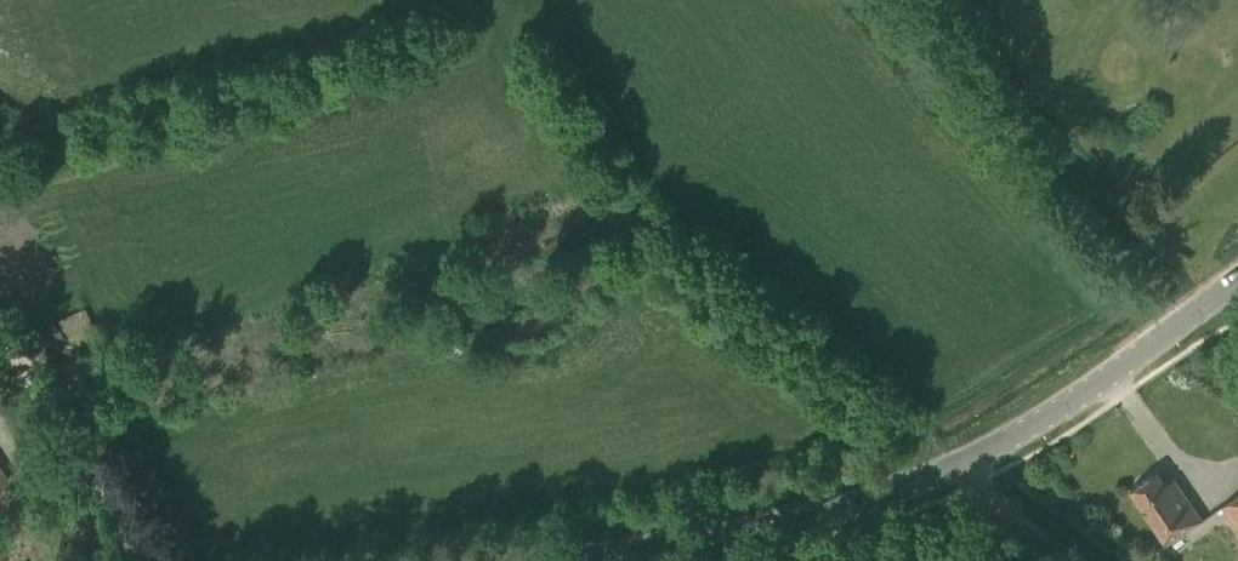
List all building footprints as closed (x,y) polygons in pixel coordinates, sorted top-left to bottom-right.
[(1130,489),(1167,543),(1202,519),(1174,478),(1165,484),(1156,471),(1130,489)] [(1237,529),(1237,494),(1222,505),(1237,529)]
